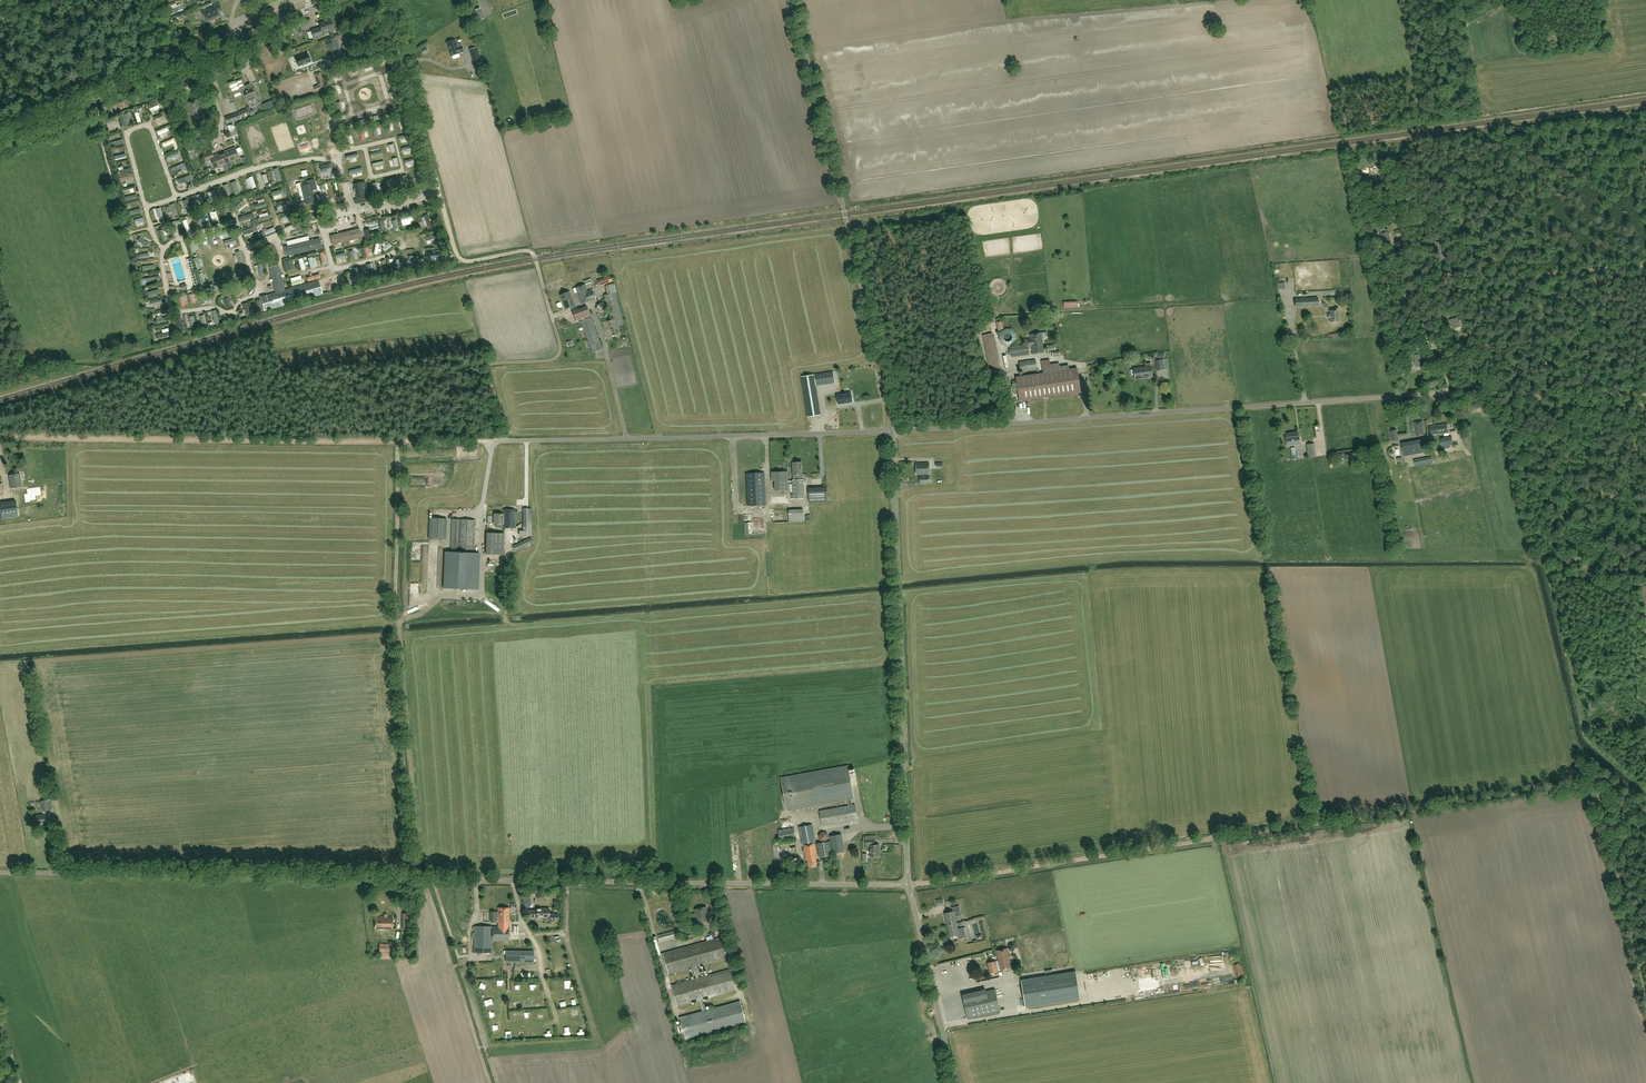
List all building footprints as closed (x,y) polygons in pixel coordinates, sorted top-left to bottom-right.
[(214,19),(213,18),(220,16),(218,12),(222,11),(219,3),(213,6),(214,8),(203,12),(207,22),(214,19)] [(478,20),(483,18),(480,9),(475,10),(478,20)] [(320,27),(311,30),(314,38),(323,35),(323,33),(331,31),(330,28),(333,27),(330,19),(323,22),(324,25),(320,26),(320,27)] [(288,29),(291,34),(293,33),(294,33),(302,30),(300,24),(288,29)] [(335,38),(325,41),(328,49),(330,49),(333,59),(342,57),(335,38)] [(460,43),(457,45),(455,40),(446,44),(451,57),(460,54),(460,53),(463,52),(460,43)] [(342,46),(345,56),(355,53),(352,43),(342,46)] [(476,48),(469,50),(474,65),(481,63),(476,48)] [(326,51),(317,53),(319,61),(328,60),(326,51)] [(310,62),(307,53),(296,58),(299,66),(303,65),(307,64),(307,63),(310,62)] [(352,70),(354,77),(360,75),(357,68),(352,70)] [(316,91),(325,88),(321,76),(318,77),(321,84),(314,86),(316,91)] [(235,81),(228,84),(232,94),(237,92),(236,92),(240,90),(245,88),(244,86),(245,86),(242,79),(236,82),(235,81)] [(245,88),(240,90),(242,94),(244,93),(247,100),(248,102),(256,99),(255,96),(252,89),(250,84),(245,86),(244,86),(245,88)] [(198,100),(190,103),(193,111),(197,110),(198,114),(200,113),(202,118),(205,117),(198,100)] [(193,111),(190,103),(187,104),(193,121),(202,118),(200,113),(198,114),(197,110),(193,111)] [(246,107),(250,116),(255,114),(254,110),(251,109),(250,109),(249,106),(246,107)] [(247,109),(240,111),(242,118),(243,117),(243,118),(245,118),(245,117),(249,115),(247,109)] [(227,123),(241,118),(239,112),(225,117),(227,123)] [(227,126),(229,132),(235,130),(233,124),(227,126)] [(306,127),(299,130),(302,137),(309,134),(306,127)] [(411,139),(405,140),(407,146),(410,146),(411,151),(408,152),(409,157),(413,156),(414,156),(417,156),(415,150),(414,150),(411,139)] [(233,159),(237,157),(238,157),(235,148),(229,150),(229,149),(223,152),(225,158),(227,158),(226,156),(229,154),(230,156),(231,156),(233,159)] [(303,152),(305,157),(314,153),(312,148),(303,152)] [(226,165),(221,152),(213,156),(211,152),(203,155),(205,161),(211,159),(215,169),(226,165)] [(221,152),(226,165),(226,164),(228,169),(232,167),(230,163),(232,162),(231,159),(233,159),(231,156),(230,156),(229,154),(226,156),(227,158),(225,158),(223,152),(221,152)] [(187,165),(174,170),(176,174),(188,169),(187,165)] [(331,165),(323,166),(325,175),(333,174),(331,165)] [(316,189),(314,179),(306,181),(307,184),(301,186),(306,204),(315,202),(312,190),(316,189)] [(365,182),(353,184),(354,188),(354,189),(355,194),(356,199),(368,196),(365,182)] [(246,200),(238,208),(241,211),(249,203),(246,200)] [(256,206),(258,211),(269,207),(267,202),(256,206)] [(143,209),(131,211),(133,217),(144,214),(143,209)] [(254,216),(243,221),(245,225),(256,221),(254,216)] [(431,216),(424,218),(427,226),(434,224),(431,216)] [(388,228),(400,226),(399,220),(387,222),(388,228)] [(330,236),(333,244),(361,237),(359,229),(330,236)] [(317,230),(298,236),(300,240),(319,235),(317,230)] [(1388,232),(1380,233),(1382,239),(1385,239),(1386,242),(1390,241),(1388,232)] [(143,238),(140,243),(149,249),(152,244),(143,238)] [(322,250),(321,247),(319,238),(284,247),(286,256),(315,248),(316,251),(322,250)] [(1437,243),(1441,259),(1449,257),(1446,241),(1437,243)] [(254,255),(255,268),(263,268),(262,254),(254,255)] [(316,266),(317,271),(320,270),(318,259),(320,258),(319,255),(316,256),(317,259),(312,260),(313,266),(316,266)] [(294,269),(292,259),(285,261),(287,271),(294,269)] [(276,293),(261,297),(265,310),(322,293),(319,280),(285,290),(278,265),(269,268),(276,293)] [(148,280),(148,282),(145,283),(146,286),(163,283),(162,277),(148,280)] [(612,282),(610,277),(597,281),(600,286),(612,282)] [(605,286),(607,294),(617,293),(614,284),(605,286)] [(596,299),(592,290),(587,292),(585,285),(575,288),(581,304),(590,301),(596,299)] [(1414,289),(1407,291),(1406,288),(1400,289),(1401,293),(1403,293),(1404,298),(1409,297),(1409,298),(1415,297),(1414,289)] [(560,295),(565,310),(574,306),(569,291),(560,295)] [(604,296),(613,331),(624,327),(615,293),(604,296)] [(596,310),(600,313),(605,311),(606,307),(602,303),(597,305),(596,310)] [(572,312),(576,322),(590,317),(587,307),(572,312)] [(1329,311),(1330,322),(1339,322),(1338,308),(1335,309),(1335,310),(1329,311)] [(184,325),(183,325),(180,316),(175,318),(178,327),(182,326),(182,328),(181,328),(182,331),(185,330),(184,327),(184,325)] [(580,322),(592,353),(602,349),(591,318),(580,322)] [(1461,326),(1459,318),(1449,320),(1450,326),(1453,325),(1453,328),(1461,326)] [(159,328),(172,324),(171,320),(158,324),(159,328)] [(1001,332),(999,335),(999,341),(1002,345),(1006,347),(1011,346),(1015,343),(1017,338),(1015,333),(1011,329),(1006,329),(1001,332)] [(171,333),(162,336),(164,342),(173,340),(171,333)] [(992,333),(983,335),(990,372),(996,371),(995,369),(1001,368),(994,336),(993,336),(992,333)] [(1027,345),(1031,345),(1032,353),(1031,353),(1031,355),(1044,353),(1041,333),(1029,334),(1030,339),(1024,340),(1025,345),(1027,345)] [(1027,345),(1025,345),(1010,347),(1012,357),(1029,355),(1027,345)] [(1426,355),(1415,356),(1416,367),(1425,366),(1424,360),(1426,360),(1426,355)] [(1042,360),(1043,373),(1016,377),(1019,401),(1080,393),(1077,368),(1069,369),(1068,366),(1059,367),(1059,363),(1050,364),(1050,359),(1042,360)] [(1037,369),(1035,360),(1019,362),(1020,371),(1037,369)] [(1146,364),(1146,367),(1133,369),(1135,379),(1141,379),(1140,378),(1152,376),(1151,367),(1150,363),(1146,364)] [(833,372),(814,375),(801,377),(808,417),(821,415),(816,386),(835,383),(833,372)] [(857,382),(859,391),(867,389),(865,380),(857,382)] [(847,403),(852,402),(851,393),(837,395),(838,404),(844,403),(847,402),(847,403)] [(1424,435),(1422,422),(1414,423),(1416,436),(1424,435)] [(1448,432),(1446,424),(1429,427),(1430,435),(1448,432)] [(1398,435),(1397,429),(1389,431),(1391,441),(1399,440),(1398,435)] [(1300,444),(1298,432),(1285,434),(1287,446),(1300,444)] [(1445,437),(1441,438),(1442,445),(1453,443),(1452,441),(1452,436),(1445,437)] [(1402,444),(1404,456),(1424,452),(1422,440),(1402,444)] [(1313,444),(1306,445),(1308,457),(1315,456),(1313,444)] [(1433,463),(1432,457),(1413,460),(1415,466),(1433,463)] [(803,480),(801,480),(801,475),(802,474),(802,462),(792,463),(793,475),(793,480),(792,481),(793,499),(804,499),(803,480)] [(915,463),(916,475),(929,475),(929,463),(915,463)] [(775,491),(788,490),(788,481),(787,472),(771,473),(772,481),(774,481),(775,491)] [(8,475),(10,488),(22,486),(20,473),(8,475)] [(760,473),(746,474),(747,506),(766,505),(764,473),(760,473)] [(28,494),(24,494),(25,503),(31,502),(30,501),(36,500),(36,496),(42,496),(41,487),(40,487),(35,488),(32,488),(31,488),(27,489),(28,494)] [(808,488),(809,503),(827,502),(826,488),(808,488)] [(787,494),(771,495),(771,497),(772,523),(789,522),(788,510),(788,496),(787,494)] [(0,503),(0,509),(1,519),(18,516),(16,501),(0,503)] [(523,508),(523,531),(519,531),(518,536),(531,536),(531,509),(529,509),(525,509),(523,508)] [(494,514),(493,525),(496,525),(496,527),(503,527),(503,528),(515,528),(515,510),(503,510),(503,514),(494,514)] [(803,510),(788,510),(789,522),(803,522),(803,521),(803,510)] [(445,539),(446,519),(429,518),(428,538),(445,539)] [(452,519),(451,552),(445,552),(444,588),(477,590),(479,553),(473,553),(474,547),(475,520),(452,519)] [(503,555),(503,534),(486,533),(486,554),(503,555)] [(533,544),(530,537),(512,546),(515,552),(533,544)] [(855,805),(852,805),(851,800),(854,799),(848,765),(781,777),(787,812),(848,801),(849,806),(819,811),(822,826),(857,819),(855,805)] [(49,810),(47,800),(41,801),(43,814),(34,815),(35,824),(47,823),(45,811),(49,810)] [(812,825),(799,828),(802,846),(803,846),(806,861),(807,860),(809,868),(817,866),(816,859),(818,858),(814,843),(815,843),(812,825)] [(779,842),(795,840),(793,828),(778,830),(779,842)] [(819,840),(824,842),(816,843),(819,857),(832,855),(830,841),(826,842),(828,838),(827,833),(822,832),(818,835),(819,840)] [(874,840),(865,840),(865,848),(870,848),(870,857),(879,857),(878,845),(874,845),(874,840)] [(783,855),(798,853),(797,842),(783,844),(783,849),(774,850),(776,860),(784,859),(783,855)] [(833,844),(834,853),(844,851),(843,843),(833,844)] [(947,925),(956,923),(955,917),(961,916),(959,906),(952,908),(953,912),(944,913),(947,925)] [(708,921),(704,907),(696,909),(699,923),(708,921)] [(509,941),(509,931),(508,931),(508,908),(497,908),(497,912),(490,912),(490,922),(497,922),(497,927),(474,927),(474,953),(492,953),(492,941),(509,941)] [(559,913),(549,913),(549,909),(542,909),(542,908),(537,908),(537,910),(528,910),(528,917),(549,918),(549,921),(559,921),(559,913)] [(402,913),(402,929),(411,929),(412,913),(402,913)] [(375,929),(392,929),(392,917),(375,917),(375,929)] [(956,923),(947,925),(949,937),(958,935),(959,939),(966,937),(964,927),(957,929),(956,923)] [(662,943),(681,938),(679,931),(660,937),(662,943)] [(379,958),(392,958),(392,944),(379,944),(379,958)] [(996,951),(998,961),(1000,970),(1012,967),(1007,949),(996,951)] [(506,951),(506,962),(533,963),(533,951),(506,951)] [(1000,970),(998,961),(995,962),(995,961),(987,963),(989,973),(998,971),(997,971),(1000,970)] [(1075,971),(1021,980),(1025,1008),(1080,999),(1075,971)] [(695,1000),(738,991),(735,978),(694,986),(695,993),(693,993),(695,1000)] [(496,981),(493,986),(499,989),(502,984),(496,981)] [(985,989),(970,993),(970,994),(962,996),(968,1019),(1000,1011),(995,989),(986,991),(985,989)] [(700,1000),(677,1007),(680,1017),(703,1011),(700,1000)]
